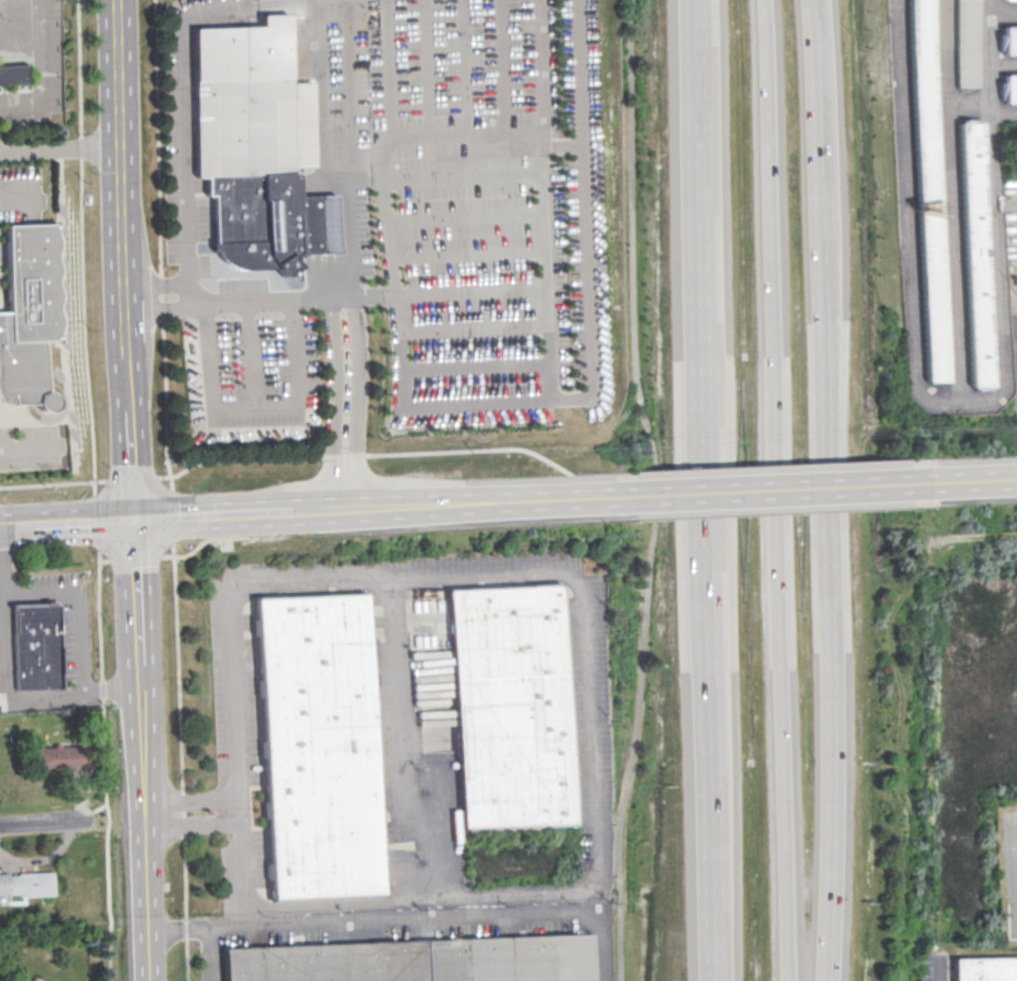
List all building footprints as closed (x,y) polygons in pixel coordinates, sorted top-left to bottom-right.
[(926,383),(919,0),(940,0),(947,382),(926,383)] [(964,88),(962,0),(981,0),(983,88),(964,88)] [(188,29),(260,28),(259,16),(287,17),(291,84),(313,84),(318,167),(298,169),(298,198),(323,197),(327,254),(304,255),(302,268),(292,268),(279,278),(273,268),(239,269),(232,268),(228,264),(223,260),(217,252),(214,196),(208,197),(207,178),(196,178),(188,29)] [(1003,27),(1016,26),(1016,54),(1005,55),(1003,27)] [(29,84),(0,86),(0,68),(27,66),(29,84)] [(1005,76),(1016,76),(1016,103),(1006,103),(1005,76)] [(968,388),(962,124),(984,123),(990,388),(968,388)] [(10,312),(0,312),(0,403),(37,403),(37,411),(56,410),(56,393),(47,393),(46,339),(61,339),(59,223),(8,224),(10,312)] [(449,592),(557,586),(569,824),(460,829),(449,592)] [(266,903),(380,899),(367,597),(254,600),(266,903)] [(59,689),(57,603),(13,603),(14,689),(59,689)] [(33,746),(34,771),(87,770),(87,745),(33,746)] [(53,894),(52,872),(0,873),(0,895),(53,894)] [(587,935),(590,980),(224,980),(222,951),(587,935)] [(955,960),(1016,959),(1016,980),(955,980),(955,960)]
